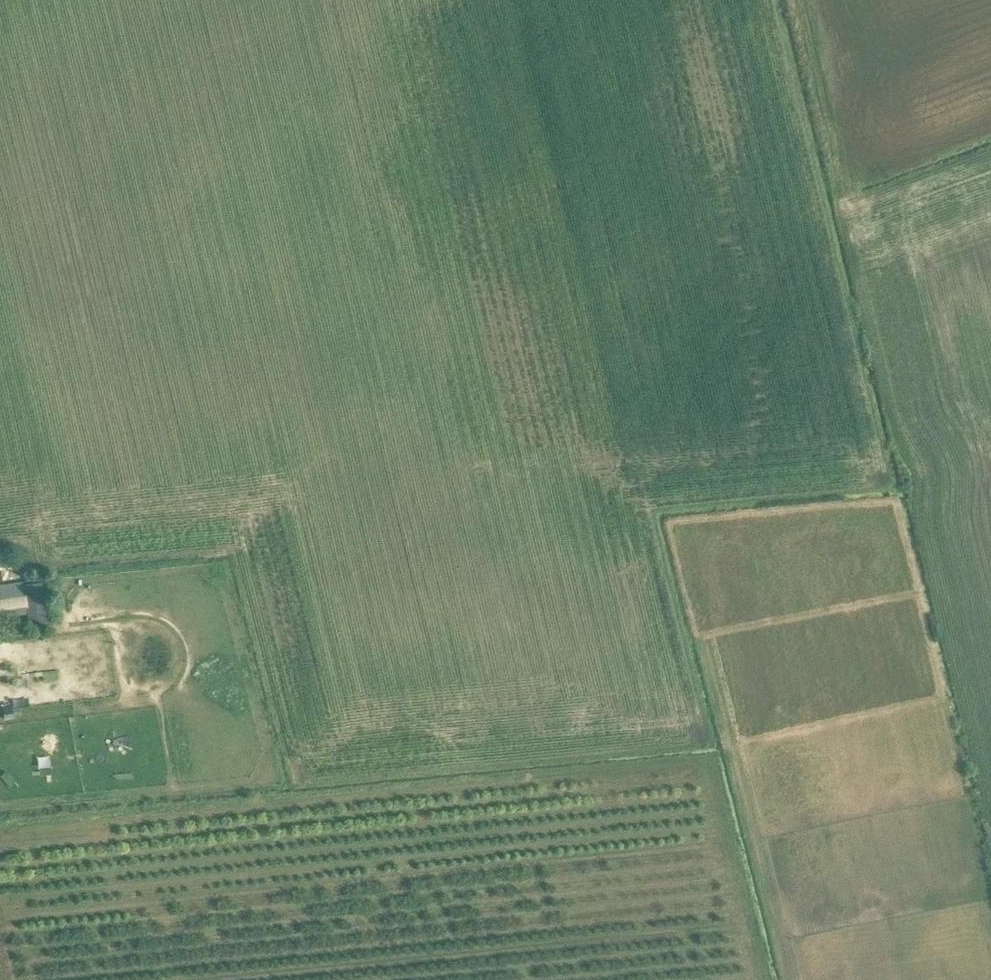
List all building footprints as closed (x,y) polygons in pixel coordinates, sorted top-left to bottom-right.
[(31,632),(50,629),(42,582),(24,585),(25,594),(31,632)]
